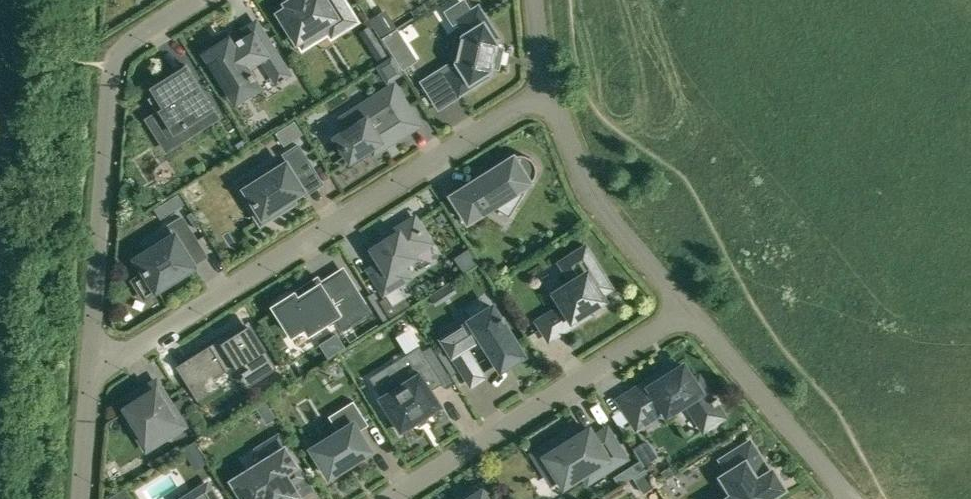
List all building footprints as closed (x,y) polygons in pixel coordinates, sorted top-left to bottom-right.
[(343,29),(356,20),(343,0),(329,0),(327,1),(327,0),(291,0),(287,2),(289,6),(280,12),(298,40),(299,40),(304,47),(322,35),(324,27),(323,25),(336,17),(343,29)] [(449,78),(459,94),(490,75),(488,71),(491,69),(492,67),(494,67),(495,66),(494,66),(495,61),(496,61),(496,60),(495,60),(497,53),(498,53),(498,52),(497,52),(499,47),(499,46),(496,45),(497,43),(495,39),(498,37),(479,6),(458,19),(467,33),(464,35),(463,38),(456,36),(451,57),(458,59),(458,61),(460,65),(451,71),(448,66),(424,81),(428,88),(439,80),(441,83),(449,78)] [(372,18),(382,35),(396,26),(386,9),(372,18)] [(383,38),(389,47),(403,38),(398,29),(383,38)] [(239,42),(233,45),(229,39),(207,53),(237,100),(259,86),(254,78),(256,77),(253,72),(251,73),(247,68),(262,58),(272,73),(285,65),(268,38),(256,46),(249,35),(244,39),(242,36),(237,40),(239,42)] [(381,67),(389,79),(399,72),(391,61),(381,67)] [(153,87),(157,92),(148,97),(158,112),(148,118),(161,140),(187,124),(193,133),(218,117),(186,66),(153,87)] [(366,118),(350,128),(337,137),(351,159),(372,147),(375,152),(385,145),(385,146),(386,145),(386,144),(392,140),(393,141),(394,140),(408,131),(398,115),(409,107),(394,85),(359,107),(366,118)] [(294,121),(276,132),(284,144),(302,133),(294,121)] [(244,138),(235,144),(238,148),(247,142),(244,138)] [(303,190),(296,178),(313,167),(299,145),(285,154),(289,161),(268,174),(266,170),(249,181),(260,198),(250,204),(261,223),(295,202),(292,197),(303,190)] [(513,156),(454,193),(452,195),(469,222),(530,183),(531,184),(535,177),(536,175),(537,172),(537,169),(537,167),(536,164),(535,161),(533,159),(531,157),(529,156),(526,155),(523,154),(521,154),(518,154),(515,155),(513,156)] [(165,201),(173,213),(186,205),(178,193),(165,201)] [(184,248),(197,240),(182,217),(168,226),(174,235),(138,258),(157,289),(174,278),(175,280),(186,272),(185,271),(194,265),(184,248)] [(415,218),(388,235),(390,238),(374,248),(383,262),(371,269),(385,291),(397,283),(390,272),(415,256),(413,252),(430,242),(415,218)] [(540,321),(549,336),(550,337),(589,313),(587,310),(592,307),(593,307),(592,306),(598,302),(598,303),(599,303),(599,302),(604,299),(600,293),(610,287),(585,248),(563,262),(575,281),(566,286),(574,299),(540,321)] [(368,310),(352,284),(333,296),(329,298),(321,284),(305,294),(305,295),(298,299),(295,294),(275,306),(292,333),(306,325),(310,331),(334,316),(341,327),(368,310)] [(387,319),(378,304),(374,306),(384,321),(387,319)] [(462,368),(462,369),(474,361),(465,347),(482,337),(498,362),(480,373),(481,374),(499,363),(505,359),(508,364),(523,354),(503,321),(505,320),(503,317),(501,318),(493,306),(492,308),(489,310),(489,309),(443,338),(448,346),(462,368)] [(275,365),(273,362),(260,341),(254,344),(243,326),(211,346),(213,350),(194,362),(192,358),(179,366),(199,398),(217,386),(212,377),(240,360),(245,368),(243,370),(251,381),(275,365)] [(448,346),(438,353),(452,375),(462,368),(448,346)] [(401,431),(416,421),(442,405),(431,388),(441,382),(424,355),(413,362),(419,372),(406,380),(401,372),(397,371),(390,376),(389,380),(394,388),(380,397),(401,431)] [(676,363),(667,369),(632,391),(637,399),(625,407),(639,429),(667,411),(668,413),(682,404),(686,401),(703,427),(709,424),(710,425),(718,420),(717,418),(723,415),(716,403),(720,401),(717,397),(714,399),(699,377),(694,380),(684,365),(679,368),(676,363)] [(145,396),(134,403),(126,408),(134,420),(130,423),(146,449),(185,424),(157,380),(141,390),(145,396)] [(257,405),(265,418),(273,412),(276,418),(277,417),(266,400),(257,405)] [(327,439),(313,448),(330,475),(345,466),(346,468),(347,467),(347,466),(349,464),(352,462),(356,461),(358,460),(357,459),(371,450),(359,431),(369,424),(354,400),(329,416),(338,430),(337,431),(338,433),(329,438),(328,437),(327,438),(327,439)] [(568,442),(564,434),(534,453),(552,482),(569,471),(574,479),(597,465),(602,472),(626,457),(616,442),(604,450),(590,428),(568,442)] [(299,496),(294,488),(290,483),(301,476),(302,476),(278,437),(259,449),(266,460),(234,480),(246,498),(293,498),(299,496)] [(647,441),(637,448),(645,462),(655,455),(647,441)] [(769,498),(785,488),(773,470),(770,472),(751,441),(722,459),(741,490),(727,498),(770,498),(769,498)] [(205,459),(195,443),(184,450),(194,466),(205,459)] [(633,477),(646,469),(640,460),(627,468),(632,477),(633,477)] [(670,466),(661,472),(666,479),(675,474),(670,466)] [(634,477),(643,493),(654,486),(644,470),(634,477)] [(469,494),(471,498),(469,498),(491,498),(493,498),(484,484),(469,494)] [(207,485),(184,498),(216,498),(207,485)] [(110,498),(111,498),(130,498),(124,489),(110,498)]
